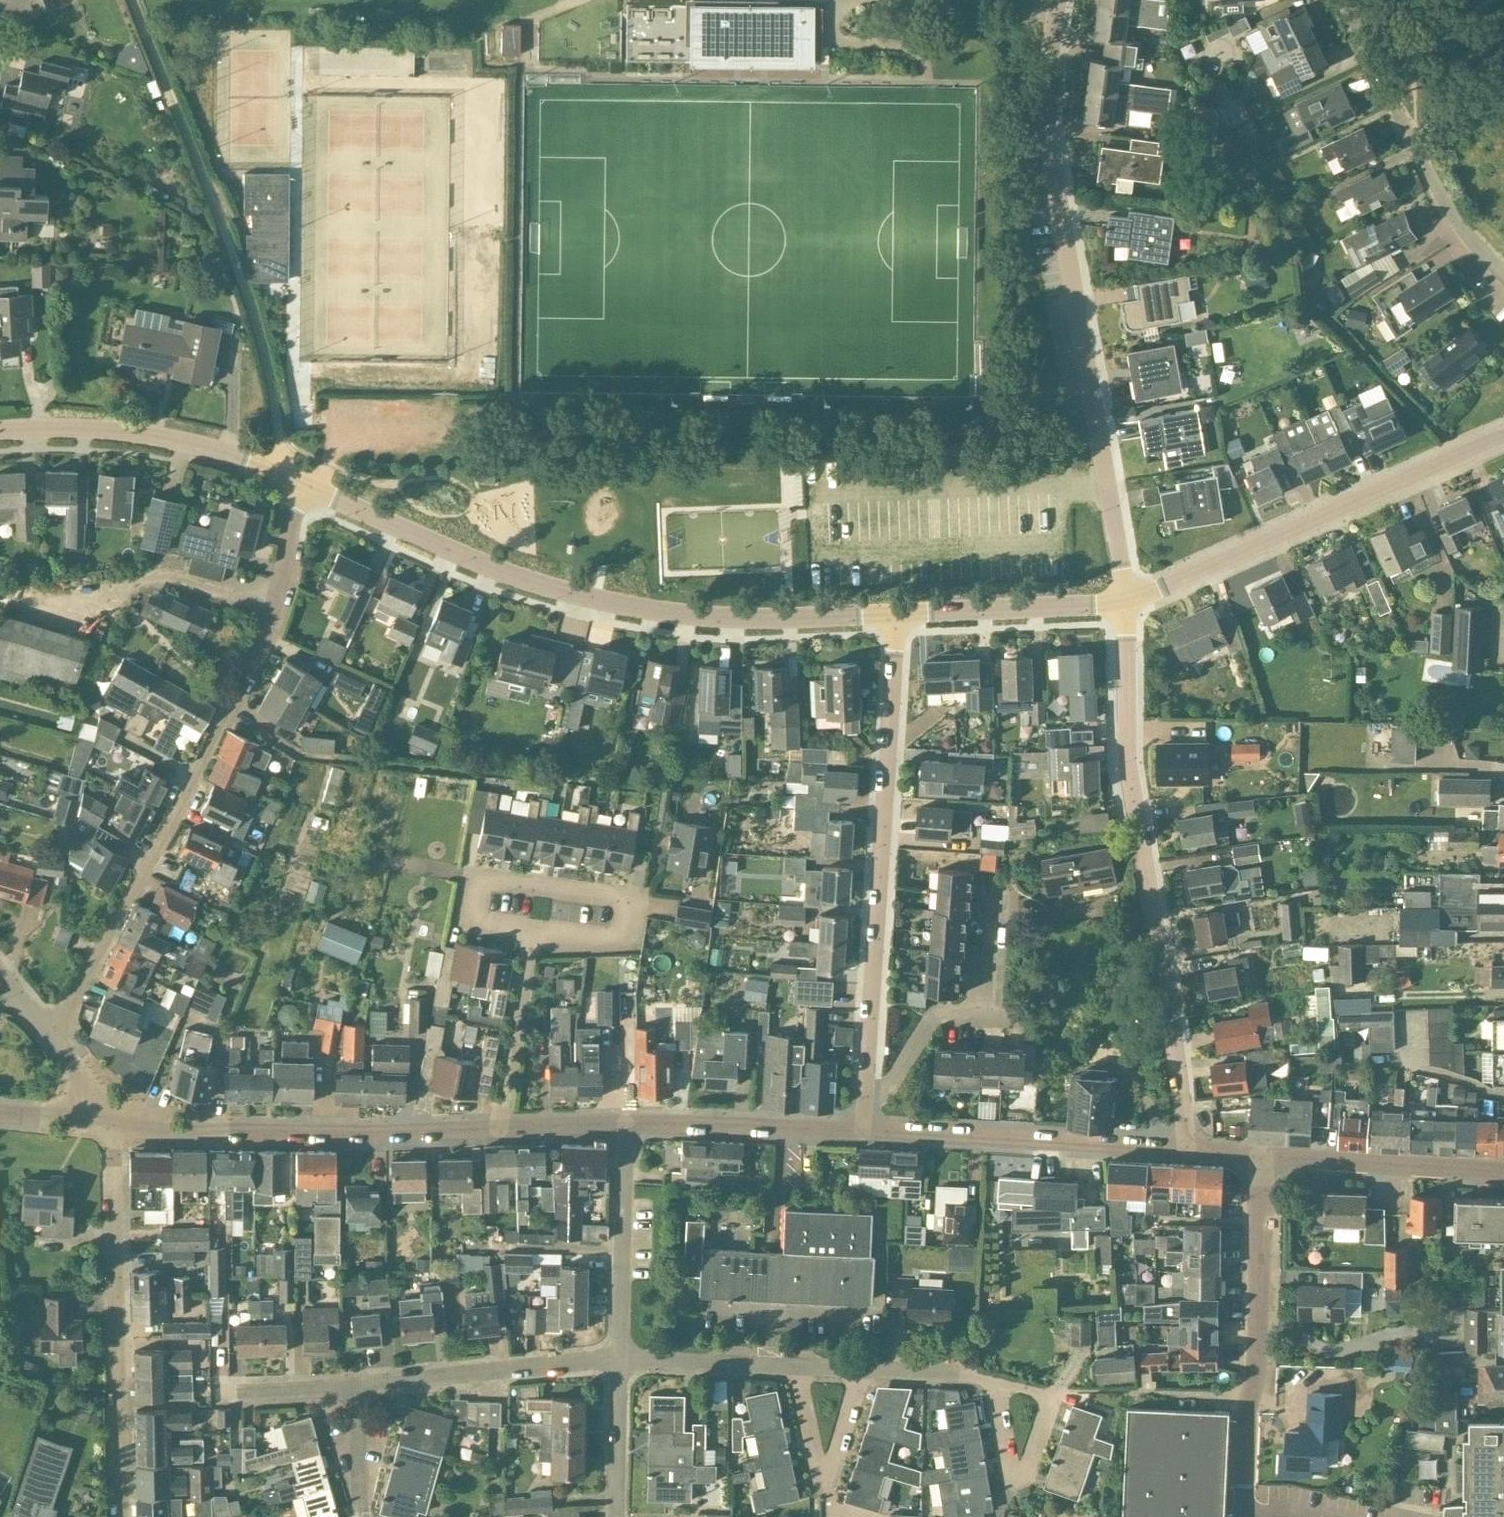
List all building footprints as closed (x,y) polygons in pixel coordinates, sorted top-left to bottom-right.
[(30,1),(34,14),(56,6),(54,0),(33,0),(30,1)] [(1100,8),(1169,17),(1169,0),(1101,0),(1100,8)] [(627,5),(626,61),(811,64),(811,44),(816,44),(816,27),(811,27),(812,7),(627,5)] [(1267,41),(1282,34),(1290,49),(1315,36),(1310,25),(1313,23),(1305,6),(1292,12),(1289,6),(1257,22),(1267,41)] [(1126,41),(1128,23),(1169,28),(1169,17),(1100,8),(1096,38),(1106,39),(1104,50),(1141,55),(1143,44),(1126,41)] [(1228,25),(1234,36),(1252,28),(1246,16),(1228,25)] [(523,23),(502,22),(501,53),(522,53),(523,23)] [(1295,64),(1297,63),(1303,77),(1329,65),(1315,36),(1290,49),(1265,61),(1272,75),(1274,74),(1284,96),(1305,86),(1295,64)] [(1120,81),(1122,66),(1139,69),(1141,55),(1104,50),(1102,62),(1093,61),(1089,90),(1145,97),(1170,101),(1172,88),(1120,81)] [(71,68),(42,61),(39,73),(23,70),(19,87),(6,84),(0,110),(0,111),(29,118),(29,116),(44,120),(51,92),(64,95),(68,81),(82,85),(85,71),(71,68)] [(1225,83),(1211,89),(1219,107),(1234,100),(1225,83)] [(1320,119),(1328,116),(1332,125),(1356,113),(1342,83),(1297,105),(1309,129),(1322,123),(1320,119)] [(1144,109),(1145,97),(1089,90),(1085,119),(1127,125),(1129,107),(1144,109)] [(1203,121),(1202,138),(1218,140),(1220,122),(1210,107),(1195,105),(1193,120),(1203,121)] [(1254,121),(1240,127),(1246,141),(1260,135),(1254,121)] [(1334,173),(1347,167),(1376,153),(1364,128),(1335,142),(1335,140),(1322,147),(1334,173)] [(1294,133),(1276,141),(1282,155),(1300,146),(1294,133)] [(1103,146),(1098,180),(1118,183),(1119,178),(1161,183),(1165,154),(1158,153),(1160,141),(1132,137),(1130,150),(1103,146)] [(26,240),(27,217),(47,218),(47,197),(34,196),(35,168),(22,167),(22,155),(0,154),(0,239),(26,240)] [(1284,178),(1277,161),(1260,168),(1268,185),(1284,178)] [(252,234),(247,234),(246,265),(253,282),(289,282),(289,173),(244,173),(244,214),(252,214),(252,234)] [(1343,202),(1356,195),(1364,211),(1396,196),(1385,173),(1366,182),(1364,178),(1338,191),(1343,202)] [(1175,217),(1130,210),(1129,217),(1110,215),(1106,243),(1129,246),(1128,257),(1169,263),(1175,217)] [(1358,269),(1389,253),(1402,246),(1402,244),(1417,237),(1405,213),(1376,227),(1374,221),(1361,227),(1362,230),(1343,239),(1358,269)] [(32,264),(32,286),(52,286),(52,264),(32,264)] [(1355,298),(1383,281),(1375,269),(1359,279),(1354,271),(1343,278),(1355,298)] [(1373,295),(1386,316),(1384,317),(1398,338),(1413,327),(1411,324),(1417,320),(1419,322),(1437,311),(1434,307),(1454,295),(1450,290),(1453,288),(1443,274),(1441,275),(1438,270),(1413,286),(1406,274),(1373,295)] [(1264,271),(1245,279),(1251,294),(1270,286),(1264,271)] [(1180,320),(1177,302),(1190,300),(1188,289),(1191,288),(1189,276),(1138,285),(1140,300),(1123,303),(1125,311),(1126,323),(1127,325),(1128,327),(1130,329),(1133,329),(1144,329),(1145,328),(1146,328),(1146,326),(1180,320)] [(1322,289),(1335,305),(1346,297),(1333,280),(1322,289)] [(19,353),(18,335),(33,334),(30,295),(18,296),(17,285),(0,286),(0,355),(19,353)] [(1350,308),(1346,326),(1364,329),(1368,312),(1350,308)] [(1199,330),(1213,321),(1207,312),(1193,321),(1199,330)] [(126,362),(131,363),(175,372),(174,375),(208,382),(219,328),(185,321),(182,334),(133,324),(126,362)] [(1204,327),(1183,331),(1188,358),(1209,354),(1204,327)] [(1487,349),(1470,327),(1426,361),(1446,387),(1465,373),(1462,369),(1487,349)] [(1139,397),(1181,390),(1173,346),(1131,354),(1139,397)] [(1404,347),(1384,360),(1392,372),(1394,371),(1396,376),(1406,370),(1403,366),(1412,360),(1404,347)] [(1362,401),(1344,410),(1350,423),(1355,434),(1368,428),(1377,450),(1406,437),(1395,410),(1371,421),(1362,401)] [(1330,470),(1352,460),(1338,429),(1350,423),(1344,410),(1343,410),(1340,404),(1307,419),(1310,427),(1330,470)] [(1198,410),(1141,419),(1147,454),(1181,448),(1183,458),(1206,454),(1198,410)] [(1282,455),(1294,450),(1307,480),(1330,470),(1310,427),(1288,437),(1284,428),(1273,434),(1278,446),(1282,455)] [(1283,491),(1274,471),(1287,466),(1282,455),(1278,446),(1252,458),(1257,470),(1247,475),(1259,502),(1283,491)] [(90,472),(76,472),(76,471),(47,470),(46,502),(68,502),(66,546),(84,547),(85,523),(87,523),(90,472)] [(16,521),(17,539),(37,538),(36,521),(35,499),(25,500),(23,471),(0,473),(0,522),(16,521)] [(100,472),(96,515),(108,516),(107,526),(130,528),(134,475),(100,472)] [(1218,476),(1179,483),(1180,489),(1162,492),(1166,520),(1176,519),(1178,529),(1226,521),(1218,476)] [(1502,477),(1503,479),(1492,484),(1502,506),(1491,511),(1502,536),(1503,536),(1503,476),(1502,477)] [(177,501),(153,495),(142,544),(166,549),(177,501)] [(1453,502),(1440,508),(1450,530),(1440,534),(1449,554),(1464,548),(1455,529),(1460,527),(1472,532),(1486,526),(1482,517),(1477,519),(1467,496),(1463,498),(1462,495),(1452,499),(1453,502)] [(178,519),(170,551),(191,556),(226,566),(236,569),(241,551),(252,554),(262,512),(232,504),(228,517),(213,513),(209,527),(178,519)] [(1404,521),(1373,535),(1389,572),(1433,552),(1423,529),(1410,535),(1404,521)] [(1323,591),(1344,581),(1348,591),(1367,583),(1351,545),(1310,563),(1323,591)] [(328,579),(350,589),(336,620),(356,629),(372,593),(358,587),(367,566),(339,553),(328,579)] [(191,556),(186,572),(222,581),(226,566),(191,556)] [(1293,596),(1283,575),(1251,589),(1266,623),(1293,610),(1298,621),(1316,613),(1305,590),(1293,596)] [(391,576),(380,600),(377,608),(396,616),(388,635),(409,645),(419,623),(407,618),(420,588),(391,576)] [(1392,610),(1379,579),(1367,584),(1381,615),(1392,610)] [(142,612),(201,638),(213,613),(166,592),(163,600),(151,594),(142,612)] [(431,626),(448,634),(439,655),(462,665),(472,640),(461,635),(471,610),(442,598),(431,626)] [(1185,662),(1227,643),(1232,653),(1244,648),(1233,612),(1218,619),(1212,606),(1195,614),(1197,618),(1170,630),(1185,662)] [(1456,606),(1452,669),(1484,671),(1488,608),(1456,606)] [(1430,651),(1452,652),(1454,613),(1432,611),(1430,651)] [(28,685),(87,704),(105,646),(89,641),(90,640),(1,612),(0,614),(0,683),(27,691),(28,685)] [(339,662),(346,645),(322,635),(315,652),(339,662)] [(546,636),(543,648),(504,638),(495,674),(545,686),(547,681),(563,685),(573,643),(546,636)] [(629,694),(618,692),(626,654),(595,647),(592,661),(580,659),(573,689),(615,699),(612,710),(624,712),(629,694)] [(928,690),(929,690),(929,703),(943,703),(943,689),(955,689),(953,653),(943,653),(940,656),(940,659),(927,660),(928,690)] [(963,653),(953,653),(955,689),(967,688),(968,708),(995,707),(995,686),(981,686),(980,658),(966,658),(965,655),(963,653)] [(1097,686),(1094,686),(1093,654),(1061,656),(1062,690),(1069,689),(1071,720),(1099,719),(1097,686)] [(109,702),(131,714),(154,673),(124,656),(102,697),(109,701),(109,702)] [(1021,709),(1021,694),(1034,693),(1033,656),(1004,657),(1006,691),(998,692),(999,710),(1021,709)] [(648,658),(642,689),(639,688),(636,703),(650,706),(647,719),(679,725),(686,692),(672,690),(677,664),(648,658)] [(286,659),(272,684),(307,703),(321,679),(286,659)] [(815,716),(841,715),(842,730),(859,730),(857,663),(823,664),(824,678),(814,679),(815,716)] [(700,666),(698,708),(718,709),(718,731),(742,732),(741,709),(727,708),(729,667),(700,666)] [(785,666),(754,667),(756,707),(771,706),(771,746),(800,746),(799,701),(787,701),(785,666)] [(365,683),(336,670),(330,682),(359,696),(365,683)] [(163,710),(171,715),(185,690),(154,673),(131,714),(124,727),(140,736),(150,718),(157,722),(163,710)] [(387,689),(374,682),(363,704),(377,710),(387,689)] [(292,728),(307,703),(272,684),(258,708),(292,728)] [(173,742),(184,722),(201,731),(215,707),(185,690),(171,715),(153,747),(170,756),(177,745),(173,742)] [(577,729),(584,696),(572,694),(565,725),(577,729)] [(1047,721),(1046,699),(1032,699),(1032,722),(1047,721)] [(72,728),(75,716),(63,712),(59,724),(72,728)] [(100,716),(96,731),(98,733),(114,741),(121,726),(100,716)] [(417,724),(409,741),(434,751),(441,734),(417,724)] [(1416,762),(1418,725),(1394,724),(1391,760),(1416,762)] [(1047,728),(1048,745),(1072,744),(1072,727),(1047,728)] [(271,753),(256,747),(258,744),(229,731),(220,754),(248,767),(250,762),(265,768),(271,753)] [(95,741),(94,745),(109,752),(114,741),(98,733),(95,741)] [(333,752),(335,738),(303,735),(301,749),(333,752)] [(74,752),(71,766),(81,771),(82,771),(89,756),(95,741),(78,737),(74,752)] [(1068,791),(1072,791),(1072,792),(1101,790),(1099,759),(1105,758),(1104,744),(1047,747),(1047,751),(1014,753),(1012,777),(1044,776),(1045,792),(1054,792),(1054,778),(1067,777),(1068,791)] [(1159,745),(1159,782),(1208,782),(1208,744),(1159,745)] [(1232,746),(1232,760),(1261,760),(1261,745),(1232,746)] [(828,747),(801,746),(802,760),(827,762),(828,747)] [(922,791),(948,793),(960,794),(960,792),(973,793),(974,786),(985,787),(987,769),(993,770),(994,769),(995,753),(971,751),(970,763),(962,763),(948,762),(924,760),(922,791)] [(727,753),(727,775),(741,775),(741,753),(727,753)] [(246,771),(248,767),(220,754),(210,777),(238,789),(240,785),(254,791),(260,777),(246,771)] [(662,757),(654,764),(663,774),(671,767),(662,757)] [(827,762),(802,760),(789,760),(785,780),(801,781),(801,782),(824,784),(823,797),(854,799),(856,772),(827,770),(827,762)] [(322,800),(335,804),(345,769),(333,766),(322,800)] [(138,783),(129,778),(121,775),(116,786),(124,790),(157,807),(170,780),(145,767),(138,783)] [(43,788),(60,794),(81,801),(84,791),(86,779),(50,768),(43,788)] [(1439,771),(1439,803),(1491,804),(1492,772),(1475,772),(1475,778),(1470,778),(1470,771),(1439,771)] [(8,797),(10,785),(0,783),(0,795),(8,797)] [(200,813),(234,829),(228,843),(242,850),(254,854),(259,856),(263,847),(242,838),(254,811),(275,820),(278,813),(259,804),(248,799),(214,783),(200,813)] [(142,838),(157,807),(124,790),(116,806),(123,810),(116,825),(142,838)] [(109,806),(84,791),(81,801),(78,814),(98,825),(109,806)] [(493,855),(503,857),(511,813),(495,810),(498,793),(489,791),(478,848),(494,851),(493,855)] [(794,807),(796,807),(819,808),(820,794),(796,792),(794,807)] [(53,819),(67,823),(76,826),(78,814),(81,801),(60,794),(53,819)] [(259,804),(278,813),(283,802),(278,800),(263,794),(260,800),(259,804)] [(514,854),(529,857),(540,798),(539,798),(538,800),(531,799),(527,816),(511,813),(503,857),(513,859),(514,854)] [(543,862),(553,864),(561,820),(545,817),(548,799),(540,798),(529,857),(530,855),(544,857),(543,862)] [(1255,800),(1228,803),(1230,818),(1257,815),(1255,800)] [(1503,826),(1503,803),(1500,803),(1500,809),(1484,809),(1484,828),(1498,826),(1503,826)] [(564,861),(579,864),(590,804),(589,804),(588,807),(581,805),(577,823),(561,820),(553,864),(563,866),(564,861)] [(593,868),(603,870),(611,826),(595,823),(598,806),(590,804),(579,864),(580,861),(594,864),(593,868)] [(973,810),(953,809),(921,806),(919,835),(951,838),(952,831),(972,832),(973,810)] [(825,857),(826,852),(850,853),(852,821),(829,820),(830,809),(819,808),(796,807),(794,827),(812,829),(809,856),(825,857)] [(1074,812),(1075,828),(1100,827),(1099,811),(1074,812)] [(627,829),(611,826),(603,870),(613,872),(614,867),(629,870),(640,814),(630,812),(627,829)] [(1227,823),(1214,825),(1213,813),(1181,819),(1185,845),(1217,839),(1217,838),(1229,836),(1227,823)] [(69,864),(81,870),(80,871),(112,889),(129,859),(114,850),(121,838),(98,825),(78,814),(76,826),(70,854),(69,858),(70,859),(69,861),(69,864)] [(671,836),(668,849),(672,850),(669,868),(704,874),(712,827),(677,821),(674,836),(671,836)] [(1010,824),(1007,824),(1007,838),(1037,836),(1036,821),(1010,822),(1010,824)] [(1006,853),(1007,838),(1007,824),(982,822),(981,851),(1006,853)] [(56,850),(70,854),(76,826),(67,823),(61,824),(56,850)] [(179,855),(212,869),(210,875),(239,888),(254,854),(242,850),(236,864),(218,856),(224,843),(190,829),(179,855)] [(1481,830),(1449,830),(1449,849),(1481,848),(1481,830)] [(1499,863),(1503,863),(1503,833),(1500,833),(1499,845),(1488,844),(1485,847),(1484,859),(1487,862),(1499,863)] [(1260,843),(1233,847),(1236,864),(1262,861),(1260,843)] [(1112,849),(1078,854),(1083,889),(1117,883),(1112,849)] [(25,900),(42,905),(49,880),(33,875),(34,869),(8,861),(11,853),(3,850),(2,853),(0,853),(0,895),(25,902),(25,900)] [(1050,894),(1083,889),(1078,854),(1044,860),(1050,894)] [(69,869),(69,864),(69,861),(37,855),(36,873),(39,873),(38,874),(59,877),(57,883),(67,884),(67,869),(69,869)] [(823,867),(823,870),(805,868),(806,856),(784,855),(783,871),(795,872),(795,880),(822,882),(821,898),(848,900),(850,869),(823,867)] [(1232,864),(1221,866),(1220,865),(1190,870),(1194,896),(1225,891),(1224,890),(1237,888),(1242,881),(1240,868),(1232,864)] [(941,869),(939,890),(972,893),(974,872),(941,869)] [(1503,908),(1503,888),(1480,888),(1480,873),(1441,872),(1440,906),(1479,906),(1480,908),(1503,908)] [(317,898),(323,882),(314,878),(308,895),(317,898)] [(161,885),(150,909),(174,921),(186,927),(198,902),(161,885)] [(939,890),(938,910),(940,910),(940,911),(968,913),(968,914),(971,914),(972,893),(939,890)] [(1405,907),(1431,906),(1431,891),(1405,890),(1405,907)] [(1280,902),(1284,939),(1301,937),(1299,914),(1302,913),(1301,900),(1280,902)] [(164,942),(174,921),(150,909),(135,902),(125,923),(164,942)] [(804,925),(806,904),(779,902),(778,923),(804,925)] [(707,929),(711,908),(677,903),(674,924),(707,929)] [(1417,943),(1459,943),(1459,928),(1479,927),(1503,928),(1503,908),(1480,908),(1479,906),(1440,906),(1431,906),(1405,907),(1401,907),(1401,943),(1417,943)] [(936,910),(934,931),(967,933),(968,914),(968,913),(940,911),(940,910),(938,910),(936,910)] [(1239,911),(1224,914),(1224,911),(1196,916),(1201,944),(1229,940),(1226,926),(1241,924),(1239,911)] [(820,914),(818,941),(844,943),(846,916),(820,914)] [(366,936),(327,921),(317,946),(356,961),(366,936)] [(125,923),(117,941),(146,955),(147,954),(157,959),(164,942),(125,923)] [(55,942),(67,946),(72,929),(61,926),(55,942)] [(965,955),(967,933),(934,931),(933,950),(932,951),(933,951),(962,954),(965,955)] [(202,934),(192,956),(206,963),(216,940),(202,934)] [(789,953),(817,955),(816,970),(842,972),(844,943),(818,941),(790,939),(789,953)] [(145,958),(146,955),(117,941),(109,959),(148,978),(156,962),(145,958)] [(457,978),(473,981),(479,946),(478,946),(478,947),(457,943),(456,953),(444,951),(431,1017),(445,1020),(452,984),(454,984),(457,982),(457,978)] [(1339,964),(1332,965),(1332,981),(1366,981),(1366,963),(1381,962),(1380,943),(1365,944),(1341,945),(1339,945),(1339,964)] [(1300,956),(1327,957),(1328,945),(1300,945),(1300,956)] [(493,991),(489,1015),(503,1017),(513,963),(501,961),(503,951),(483,948),(483,947),(479,946),(473,981),(489,984),(489,987),(491,990),(493,991)] [(961,975),(962,954),(933,951),(932,951),(933,950),(930,950),(928,972),(961,975)] [(1241,991),(1238,973),(1252,970),(1249,955),(1229,959),(1231,967),(1206,971),(1211,997),(1241,991)] [(199,978),(206,963),(192,956),(185,972),(199,978)] [(141,993),(148,978),(109,959),(100,977),(129,991),(131,988),(141,993)] [(789,978),(795,978),(815,979),(815,967),(770,964),(769,975),(774,976),(773,981),(788,982),(789,978)] [(1503,981),(1503,965),(1493,965),(1493,966),(1476,966),(1476,981),(1503,981)] [(960,995),(961,975),(928,972),(927,993),(960,995)] [(574,993),(575,978),(557,977),(556,992),(574,993)] [(744,998),(762,1001),(765,981),(746,978),(744,998)] [(795,979),(794,1001),(829,1003),(830,982),(795,979)] [(196,983),(194,988),(191,996),(186,1008),(205,1016),(216,991),(196,983)] [(1327,984),(1311,985),(1314,1048),(1330,1048),(1327,984)] [(184,1013),(186,1008),(191,996),(181,992),(168,986),(161,1003),(184,1013)] [(133,1024),(138,1012),(139,1012),(143,1000),(109,987),(104,998),(91,1032),(132,1048),(140,1027),(133,1024)] [(603,990),(602,1017),(620,1017),(620,991),(603,990)] [(428,997),(410,996),(409,1029),(426,1030),(428,997)] [(1249,1002),(1251,1018),(1216,1023),(1220,1049),(1260,1042),(1260,1041),(1274,1039),(1272,1026),(1273,1025),(1269,999),(1249,1002)] [(318,1002),(313,1027),(325,1029),(321,1049),(335,1051),(336,1046),(343,1046),(347,1025),(347,1024),(339,1022),(342,1007),(326,1003),(318,1002)] [(575,1064),(571,1064),(571,1043),(570,1043),(569,1006),(551,1007),(551,1031),(549,1031),(550,1064),(548,1064),(548,1098),(575,1097),(575,1064)] [(806,1007),(805,1007),(804,1035),(802,1035),(799,1108),(832,1110),(835,1061),(822,1060),(825,1008),(806,1007)] [(1431,1064),(1443,1066),(1465,1074),(1464,1042),(1454,1042),(1453,1007),(1428,1008),(1431,1064)] [(371,1031),(388,1031),(388,1008),(371,1008),(371,1031)] [(1495,1009),(1495,1018),(1493,1018),(1494,1084),(1503,1084),(1503,1009),(1495,1009)] [(766,1057),(764,1107),(799,1109),(799,1108),(802,1035),(768,1033),(769,1010),(759,1010),(757,1038),(767,1039),(766,1057)] [(1338,1026),(1370,1025),(1395,1025),(1395,1010),(1337,1011),(1338,1026)] [(440,1047),(445,1020),(431,1017),(420,1078),(432,1080),(430,1090),(450,1094),(450,1095),(453,1095),(460,1057),(445,1054),(444,1050),(440,1047)] [(675,1019),(675,1049),(691,1048),(691,1047),(696,1047),(699,1019),(675,1019)] [(849,1044),(850,1025),(831,1024),(831,1044),(849,1044)] [(365,1025),(347,1025),(343,1046),(343,1058),(337,1062),(337,1071),(336,1103),(362,1103),(363,1072),(365,1025)] [(1396,1050),(1395,1025),(1370,1025),(1371,1051),(1396,1050)] [(217,1066),(205,1064),(213,1033),(186,1027),(179,1058),(178,1058),(171,1090),(209,1099),(217,1066)] [(602,1097),(601,1063),(600,1063),(600,1038),(599,1038),(599,1028),(575,1028),(575,1041),(575,1064),(575,1097),(602,1097)] [(654,1097),(656,1094),(672,1094),(671,1042),(655,1042),(655,1028),(636,1028),(636,1080),(640,1080),(640,1094),(643,1094),(645,1097),(654,1097)] [(734,1086),(735,1065),(746,1065),(748,1029),(728,1028),(728,1034),(727,1047),(705,1046),(705,1057),(693,1057),(693,1075),(705,1075),(705,1085),(734,1086)] [(475,1060),(460,1057),(453,1095),(455,1096),(455,1095),(476,1098),(477,1089),(489,1091),(499,1037),(485,1034),(481,1055),(478,1055),(476,1057),(475,1060)] [(227,1046),(226,1070),(225,1070),(224,1101),(248,1101),(248,1070),(239,1070),(240,1048),(245,1048),(245,1035),(231,1035),(230,1047),(227,1046)] [(282,1060),(274,1060),(273,1102),(313,1103),(314,1061),(308,1061),(308,1041),(283,1040),(282,1060)] [(372,1072),(363,1072),(362,1103),(404,1105),(405,1073),(409,1073),(410,1044),(373,1043),(372,1072)] [(259,1047),(259,1065),(254,1065),(254,1070),(248,1070),(248,1101),(273,1102),(274,1060),(274,1047),(259,1047)] [(960,1085),(981,1086),(982,1048),(982,1051),(961,1050),(960,1085)] [(982,1084),(1003,1085),(1004,1049),(982,1048),(981,1086),(982,1084)] [(1263,1061),(1247,1062),(1212,1065),(1215,1092),(1250,1088),(1250,1087),(1268,1085),(1266,1062),(1284,1060),(1284,1048),(1262,1049),(1263,1061)] [(938,1049),(936,1084),(960,1085),(961,1050),(938,1049)] [(1027,1051),(1004,1049),(1003,1085),(1025,1086),(1027,1051)] [(1083,1066),(1082,1077),(1073,1076),(1069,1126),(1114,1129),(1118,1080),(1108,1079),(1109,1068),(1083,1066)] [(1427,1103),(1437,1104),(1439,1086),(1428,1085),(1427,1103)] [(1249,1140),(1289,1143),(1292,1098),(1275,1097),(1275,1098),(1253,1097),(1252,1107),(1251,1107),(1249,1140)] [(1332,1101),(1314,1100),(1292,1098),(1289,1143),(1311,1144),(1312,1125),(1330,1127),(1332,1101)] [(1330,1127),(1342,1127),(1340,1147),(1368,1149),(1371,1117),(1369,1117),(1370,1103),(1332,1101),(1330,1127)] [(1438,1105),(1437,1110),(1435,1152),(1457,1153),(1459,1106),(1438,1105)] [(1469,1107),(1459,1106),(1457,1153),(1476,1154),(1478,1116),(1468,1115),(1469,1107)] [(1413,1109),(1413,1112),(1411,1150),(1435,1152),(1437,1110),(1413,1109)] [(1372,1149),(1411,1150),(1413,1112),(1373,1111),(1372,1149)] [(1493,1113),(1478,1112),(1478,1116),(1476,1154),(1499,1155),(1500,1121),(1492,1121),(1493,1113)] [(686,1186),(710,1187),(713,1141),(682,1139),(681,1166),(686,1166),(686,1171),(666,1170),(665,1182),(686,1183),(686,1186)] [(721,1174),(722,1168),(742,1169),(743,1142),(713,1141),(710,1187),(735,1189),(736,1175),(721,1174)] [(481,1186),(480,1186),(480,1210),(496,1210),(495,1177),(515,1177),(514,1144),(485,1145),(485,1175),(481,1175),(481,1186)] [(544,1144),(514,1144),(515,1177),(517,1177),(517,1209),(528,1209),(528,1194),(528,1177),(545,1176),(544,1144)] [(552,1171),(552,1185),(554,1207),(554,1210),(554,1226),(554,1237),(581,1238),(582,1198),(590,1198),(590,1174),(603,1175),(605,1146),(562,1144),(561,1171),(552,1171)] [(861,1175),(860,1194),(890,1195),(893,1151),(862,1149),(860,1175),(861,1175)] [(163,1184),(172,1184),(172,1150),(130,1150),(130,1184),(129,1209),(162,1209),(163,1184)] [(198,1198),(198,1185),(206,1185),(206,1150),(172,1150),(172,1184),(172,1185),(181,1185),(181,1198),(198,1198)] [(243,1188),(253,1188),(252,1151),(233,1152),(234,1217),(242,1217),(243,1188)] [(273,1201),(274,1191),(291,1191),(291,1151),(252,1151),(253,1188),(253,1200),(273,1201)] [(336,1195),(336,1183),(336,1151),(297,1151),(296,1205),(298,1205),(298,1215),(315,1215),(314,1262),(340,1262),(340,1251),(339,1251),(340,1195),(336,1195)] [(893,1151),(890,1195),(921,1197),(924,1152),(893,1151)] [(233,1217),(234,1217),(233,1152),(210,1152),(210,1187),(225,1187),(225,1198),(225,1218),(226,1218),(225,1233),(232,1233),(233,1217)] [(424,1198),(424,1187),(423,1159),(392,1160),(393,1185),(387,1186),(387,1199),(424,1198)] [(441,1189),(462,1188),(462,1211),(480,1210),(480,1186),(470,1186),(470,1159),(440,1159),(441,1189)] [(1110,1161),(1109,1195),(1110,1195),(1115,1236),(1132,1233),(1132,1214),(1128,1214),(1129,1196),(1147,1197),(1147,1163),(1110,1161)] [(1171,1204),(1168,1196),(1172,1197),(1174,1164),(1147,1163),(1147,1197),(1148,1197),(1147,1212),(1171,1213),(1171,1204)] [(1193,1198),(1196,1198),(1198,1165),(1174,1164),(1172,1197),(1179,1198),(1178,1213),(1194,1214),(1195,1203),(1193,1198)] [(1221,1216),(1222,1200),(1224,1166),(1198,1165),(1196,1198),(1203,1199),(1202,1215),(1221,1216)] [(1052,1206),(1022,1207),(1022,1227),(1063,1226),(1063,1228),(1107,1228),(1107,1205),(1077,1206),(1079,1182),(1055,1180),(1055,1176),(1042,1177),(1042,1179),(1038,1179),(1036,1203),(1052,1204),(1052,1206)] [(63,1179),(24,1177),(22,1222),(43,1223),(42,1236),(71,1238),(73,1208),(61,1207),(63,1179)] [(968,1202),(969,1186),(937,1184),(935,1229),(944,1230),(944,1242),(976,1244),(978,1202),(968,1202)] [(552,1185),(541,1185),(541,1195),(542,1207),(554,1207),(552,1185)] [(360,1190),(360,1186),(346,1186),(346,1219),(365,1219),(365,1224),(380,1224),(380,1190),(360,1190)] [(1385,1207),(1368,1207),(1368,1192),(1326,1191),(1325,1225),(1366,1226),(1365,1242),(1386,1242),(1385,1207)] [(1438,1197),(1412,1196),(1412,1215),(1408,1214),(1408,1229),(1437,1230),(1438,1197)] [(1456,1198),(1455,1236),(1458,1236),(1503,1238),(1503,1199),(1456,1198)] [(685,1275),(703,1275),(702,1294),(873,1302),(875,1255),(872,1255),(874,1213),(787,1209),(785,1251),(705,1247),(706,1220),(688,1219),(685,1275)] [(917,1240),(916,1217),(903,1217),(904,1241),(917,1240)] [(1168,1235),(1168,1248),(1221,1249),(1221,1226),(1186,1226),(1186,1240),(1179,1235),(1168,1235)] [(162,1249),(193,1249),(210,1249),(210,1247),(209,1247),(210,1228),(162,1227),(162,1249)] [(1113,1235),(1095,1235),(1096,1263),(1113,1263),(1113,1235)] [(295,1236),(295,1247),(294,1275),(294,1278),(311,1278),(311,1236),(295,1236)] [(1152,1252),(1153,1237),(1133,1236),(1132,1251),(1152,1252)] [(225,1248),(210,1247),(210,1249),(210,1294),(225,1294),(225,1248)] [(274,1275),(294,1275),(295,1247),(273,1247),(273,1253),(257,1253),(257,1272),(274,1273),(274,1275)] [(1408,1247),(1386,1247),(1386,1297),(1402,1297),(1402,1285),(1409,1285),(1408,1247)] [(947,1268),(962,1269),(963,1248),(948,1248),(947,1268)] [(1185,1257),(1185,1271),(1221,1272),(1221,1271),(1221,1249),(1168,1248),(1167,1260),(1179,1261),(1185,1257)] [(193,1265),(193,1249),(162,1249),(162,1264),(193,1265)] [(458,1272),(484,1273),(483,1262),(483,1254),(470,1253),(470,1252),(457,1253),(457,1270),(459,1270),(458,1272)] [(508,1262),(507,1262),(506,1271),(529,1272),(530,1255),(508,1255),(508,1262)] [(428,1258),(417,1258),(417,1268),(428,1268),(428,1258)] [(497,1330),(495,1305),(505,1304),(504,1286),(507,1286),(506,1271),(507,1262),(489,1261),(483,1262),(484,1273),(485,1289),(465,1291),(466,1307),(469,1333),(497,1330)] [(587,1266),(540,1265),(540,1283),(554,1283),(554,1294),(586,1295),(586,1293),(588,1293),(588,1281),(586,1281),(587,1266)] [(191,1275),(168,1275),(168,1269),(131,1270),(132,1294),(191,1292),(191,1275)] [(440,1270),(440,1280),(441,1285),(458,1285),(458,1272),(459,1270),(457,1270),(440,1270)] [(1319,1270),(1319,1287),(1301,1286),(1300,1318),(1345,1319),(1346,1289),(1363,1289),(1363,1271),(1319,1270)] [(1186,1272),(1186,1286),(1160,1285),(1159,1297),(1165,1297),(1172,1294),(1221,1295),(1221,1272),(1185,1271),(1185,1272),(1186,1272)] [(260,1290),(260,1275),(228,1275),(228,1290),(260,1290)] [(370,1305),(371,1312),(352,1314),(355,1345),(381,1342),(378,1311),(377,1304),(391,1302),(388,1276),(367,1279),(370,1305)] [(1475,1276),(1475,1301),(1486,1301),(1486,1276),(1475,1276)] [(294,1279),(279,1279),(279,1301),(294,1301),(294,1279)] [(434,1337),(433,1325),(445,1323),(441,1285),(440,1280),(419,1282),(420,1297),(400,1299),(401,1314),(400,1314),(403,1340),(434,1337)] [(894,1280),(893,1304),(910,1305),(910,1320),(952,1322),(953,1308),(956,1305),(956,1300),(953,1297),(954,1289),(914,1287),(914,1281),(894,1280)] [(1155,1283),(1137,1283),(1137,1303),(1155,1302),(1155,1283)] [(209,1292),(191,1292),(132,1294),(132,1319),(170,1318),(169,1311),(175,1311),(175,1309),(192,1309),(192,1303),(209,1303),(209,1292)] [(542,1324),(559,1324),(585,1325),(586,1295),(554,1294),(540,1294),(540,1296),(533,1296),(532,1307),(528,1307),(527,1330),(542,1330),(542,1324)] [(77,1363),(77,1348),(81,1348),(81,1320),(71,1320),(71,1298),(44,1299),(44,1321),(41,1321),(41,1349),(59,1348),(59,1364),(77,1363)] [(1169,1351),(1142,1352),(1143,1371),(1169,1369),(1182,1369),(1182,1368),(1219,1368),(1219,1366),(1224,1366),(1224,1352),(1219,1352),(1219,1344),(1224,1344),(1224,1331),(1219,1331),(1219,1314),(1224,1314),(1224,1301),(1219,1301),(1219,1299),(1182,1299),(1182,1300),(1161,1302),(1161,1318),(1182,1318),(1182,1351),(1169,1351)] [(238,1353),(261,1353),(260,1300),(248,1300),(248,1311),(249,1311),(249,1323),(237,1323),(238,1353)] [(285,1322),(273,1322),(273,1300),(260,1300),(261,1353),(285,1352),(285,1322)] [(1501,1350),(1503,1350),(1503,1309),(1503,1308),(1503,1309),(1501,1310),(1486,1310),(1486,1301),(1475,1301),(1468,1301),(1468,1309),(1466,1309),(1466,1351),(1497,1350),(1501,1350)] [(1115,1305),(1096,1306),(1097,1327),(1116,1327),(1116,1319),(1115,1305)] [(304,1309),(305,1352),(327,1351),(327,1331),(338,1331),(337,1308),(304,1309)] [(1072,1343),(1092,1344),(1093,1316),(1073,1315),(1073,1311),(1060,1310),(1060,1336),(1072,1336),(1072,1343)] [(210,1320),(163,1322),(163,1338),(211,1336),(210,1320)] [(1116,1327),(1097,1327),(1099,1347),(1116,1347),(1116,1327)] [(191,1349),(168,1349),(134,1350),(134,1374),(168,1374),(168,1367),(192,1366),(191,1349)] [(1497,1365),(1497,1350),(1466,1351),(1437,1351),(1437,1409),(1436,1430),(1457,1433),(1457,1401),(1454,1401),(1454,1378),(1451,1378),(1451,1375),(1462,1375),(1462,1365),(1479,1364),(1479,1403),(1485,1403),(1485,1404),(1503,1404),(1503,1365),(1497,1365)] [(1093,1379),(1099,1379),(1099,1381),(1137,1377),(1135,1355),(1097,1358),(1098,1363),(1092,1363),(1093,1379)] [(193,1373),(168,1374),(134,1374),(135,1399),(168,1398),(168,1399),(193,1399),(193,1373)] [(523,1383),(523,1394),(541,1395),(541,1383),(523,1383)] [(910,1416),(904,1414),(912,1388),(879,1387),(870,1416),(869,1416),(869,1418),(874,1420),(870,1432),(866,1430),(866,1432),(895,1441),(895,1440),(896,1441),(896,1440),(921,1447),(923,1428),(908,1423),(910,1416)] [(942,1389),(949,1428),(928,1432),(931,1447),(945,1445),(945,1444),(977,1438),(975,1426),(980,1425),(980,1423),(978,1423),(977,1417),(982,1416),(980,1403),(975,1404),(975,1402),(962,1404),(959,1390),(942,1389)] [(747,1397),(751,1418),(744,1420),(744,1417),(734,1417),(733,1438),(744,1436),(755,1433),(781,1427),(779,1415),(784,1414),(783,1411),(782,1411),(778,1390),(747,1397)] [(1300,1421),(1300,1432),(1288,1431),(1287,1454),(1281,1453),(1280,1473),(1311,1474),(1312,1465),(1327,1465),(1329,1437),(1343,1438),(1345,1393),(1308,1391),(1307,1421),(1300,1421)] [(652,1396),(651,1432),(676,1432),(676,1450),(706,1449),(706,1448),(707,1448),(708,1423),(693,1422),(693,1432),(684,1432),(685,1396),(652,1396)] [(543,1410),(543,1421),(584,1422),(585,1398),(552,1398),(526,1397),(525,1409),(543,1410)] [(477,1425),(489,1425),(490,1401),(468,1401),(468,1398),(452,1398),(451,1418),(466,1418),(466,1433),(477,1433),(477,1425)] [(501,1401),(490,1401),(489,1425),(501,1426),(501,1401)] [(1114,1444),(1107,1441),(1095,1437),(1102,1415),(1074,1405),(1067,1425),(1065,1425),(1065,1428),(1070,1430),(1065,1441),(1095,1452),(1112,1458),(1114,1444)] [(406,1430),(403,1442),(441,1453),(451,1418),(408,1406),(403,1427),(402,1426),(401,1429),(406,1430)] [(1124,1516),(1226,1516),(1231,1412),(1129,1407),(1124,1516)] [(171,1408),(171,1409),(135,1410),(136,1436),(172,1436),(172,1429),(191,1429),(191,1408),(171,1408)] [(218,1408),(218,1425),(231,1425),(231,1408),(218,1408)] [(243,1425),(242,1447),(242,1470),(255,1470),(291,1459),(316,1452),(313,1440),(318,1438),(317,1436),(316,1436),(310,1416),(281,1424),(287,1445),(256,1454),(256,1446),(255,1446),(256,1425),(243,1425)] [(1445,1515),(1451,1516),(1503,1516),(1503,1419),(1470,1420),(1470,1437),(1465,1437),(1465,1453),(1472,1453),(1472,1478),(1465,1478),(1465,1494),(1474,1494),(1474,1505),(1474,1511),(1454,1511),(1454,1505),(1446,1505),(1445,1515)] [(551,1435),(551,1449),(583,1450),(584,1422),(543,1421),(526,1421),(526,1433),(541,1433),(541,1435),(551,1435)] [(760,1454),(759,1455),(754,1456),(755,1460),(744,1462),(745,1470),(751,1469),(751,1471),(762,1469),(789,1463),(786,1450),(792,1449),(791,1447),(790,1447),(785,1426),(781,1427),(755,1433),(760,1454)] [(1441,1432),(1403,1427),(1401,1444),(1439,1448),(1441,1432)] [(651,1432),(650,1462),(706,1464),(706,1449),(676,1450),(676,1432),(651,1432)] [(886,1475),(922,1484),(923,1471),(889,1460),(895,1441),(866,1432),(860,1451),(859,1451),(858,1453),(864,1455),(860,1467),(856,1465),(855,1468),(885,1476),(886,1475)] [(180,1442),(172,1442),(172,1436),(136,1436),(136,1463),(173,1462),(173,1461),(192,1461),(192,1460),(203,1460),(202,1439),(180,1439),(180,1442)] [(744,1450),(744,1436),(733,1438),(733,1451),(744,1450)] [(923,1471),(922,1484),(957,1478),(983,1474),(981,1462),(986,1461),(986,1458),(985,1459),(981,1438),(977,1438),(945,1444),(945,1445),(948,1467),(923,1471)] [(16,1516),(37,1516),(34,1516),(39,1501),(46,1503),(63,1449),(34,1440),(12,1512),(17,1514),(16,1516)] [(1054,1475),(1050,1474),(1045,1487),(1079,1499),(1095,1452),(1065,1441),(1062,1440),(1055,1460),(1054,1459),(1053,1462),(1058,1464),(1054,1475)] [(379,1512),(396,1516),(416,1516),(418,1511),(425,1512),(441,1453),(403,1442),(399,1441),(393,1462),(392,1461),(391,1464),(396,1465),(393,1477),(389,1476),(384,1497),(382,1496),(382,1499),(387,1500),(384,1512),(380,1511),(379,1512)] [(717,1447),(717,1464),(718,1464),(727,1465),(727,1447),(717,1447)] [(537,1460),(551,1461),(550,1475),(583,1476),(583,1450),(551,1449),(538,1448),(537,1460)] [(276,1487),(263,1490),(267,1504),(301,1494),(326,1486),(323,1474),(328,1473),(327,1470),(326,1471),(320,1450),(316,1452),(291,1459),(297,1480),(289,1483),(288,1480),(275,1483),(276,1487)] [(217,1464),(231,1464),(231,1452),(217,1452),(217,1464)] [(1112,1459),(1103,1456),(1099,1465),(1109,1469),(1112,1459)] [(692,1501),(693,1481),(718,1482),(718,1464),(717,1464),(706,1464),(650,1462),(649,1500),(692,1501)] [(767,1506),(801,1499),(801,1498),(797,1498),(794,1486),(799,1485),(799,1482),(798,1483),(793,1462),(789,1463),(762,1469),(766,1489),(753,1492),(757,1511),(768,1509),(767,1506)] [(190,1497),(195,1497),(210,1497),(210,1485),(210,1465),(190,1466),(190,1497)] [(221,1465),(210,1465),(210,1485),(221,1485),(221,1465)] [(186,1475),(170,1475),(170,1466),(136,1467),(137,1495),(170,1494),(186,1494),(186,1475)] [(846,1500),(846,1501),(880,1512),(884,1497),(880,1495),(885,1476),(855,1468),(850,1486),(849,1486),(848,1488),(853,1490),(850,1501),(846,1500)] [(753,1479),(751,1471),(751,1469),(745,1470),(731,1474),(733,1483),(753,1479)] [(994,1510),(994,1509),(990,1509),(988,1497),(993,1496),(992,1494),(991,1494),(987,1473),(983,1474),(957,1478),(961,1500),(945,1502),(948,1516),(951,1516),(958,1516),(985,1516),(984,1511),(994,1510)] [(504,1497),(503,1497),(505,1514),(553,1510),(551,1488),(531,1490),(531,1496),(524,1497),(524,1495),(517,1496),(518,1482),(503,1482),(504,1497)] [(333,1509),(338,1508),(338,1505),(336,1505),(330,1485),(326,1486),(301,1494),(308,1516),(305,1516),(335,1516),(333,1509)] [(490,1515),(505,1514),(503,1497),(502,1492),(489,1493),(490,1515)] [(240,1495),(215,1495),(216,1514),(241,1513),(240,1495)] [(137,1499),(138,1516),(180,1516),(180,1511),(168,1511),(167,1498),(137,1499)]
